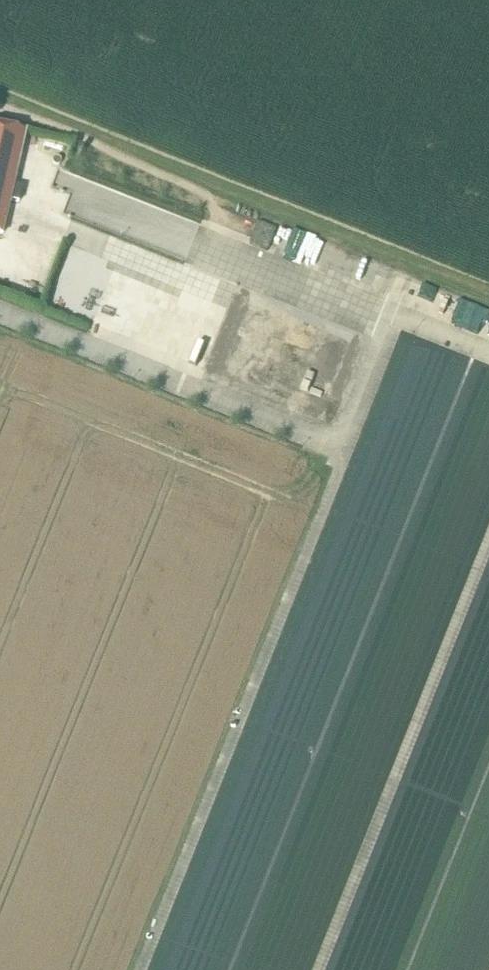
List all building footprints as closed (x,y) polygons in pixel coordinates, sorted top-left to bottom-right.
[(0,132),(0,234),(3,235),(25,137),(0,132)]
